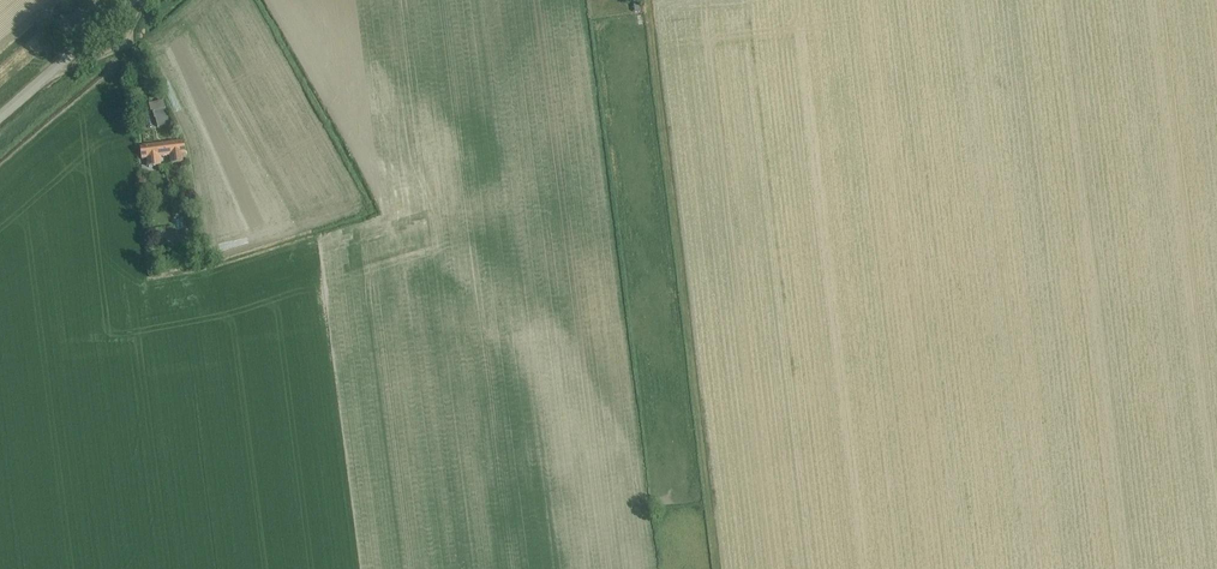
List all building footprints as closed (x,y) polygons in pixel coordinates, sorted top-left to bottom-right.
[(170,124),(165,108),(155,111),(159,127),(170,124)] [(147,159),(148,168),(160,166),(159,157),(171,156),(172,164),(182,163),(181,154),(186,153),(184,141),(162,145),(140,148),(142,160),(147,159)] [(150,172),(142,173),(143,181),(151,180),(150,172)] [(178,202),(180,215),(187,214),(185,201),(178,202)] [(185,219),(176,220),(177,230),(187,229),(185,219)]
